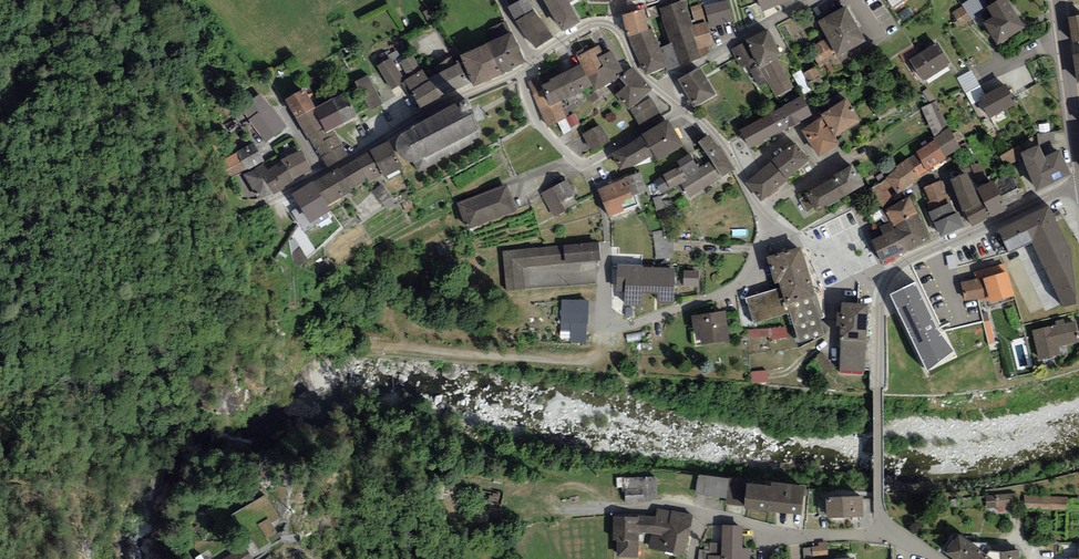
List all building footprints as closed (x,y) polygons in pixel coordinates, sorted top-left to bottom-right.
[(510,11),(524,5),(522,0),(505,0),(510,11)] [(555,27),(570,18),(561,1),(564,0),(541,0),(555,27)] [(953,14),(960,25),(984,9),(978,0),(974,0),(953,14)] [(986,7),(992,18),(981,24),(992,42),(1017,27),(1002,0),(999,0),(986,7)] [(660,8),(678,64),(698,58),(694,46),(708,42),(702,24),(688,29),(680,2),(660,8)] [(826,38),(835,54),(860,41),(842,7),(817,20),(826,38)] [(618,15),(625,34),(643,29),(636,9),(618,15)] [(514,20),(531,47),(546,37),(529,10),(514,20)] [(712,14),(716,27),(725,24),(722,11),(712,14)] [(1071,41),(1078,40),(1078,16),(1068,18),(1071,41)] [(643,29),(625,34),(640,66),(644,71),(658,65),(660,58),(648,29),(643,29)] [(754,60),(757,65),(773,57),(776,55),(764,32),(733,47),(743,66),(754,60)] [(507,34),(481,46),(494,72),(519,60),(507,34)] [(841,64),(835,54),(826,38),(807,48),(816,65),(823,61),(828,71),(841,64)] [(908,61),(919,79),(944,64),(933,45),(908,61)] [(481,46),(457,57),(470,84),(494,72),(481,46)] [(594,47),(574,56),(577,63),(567,67),(577,88),(587,84),(589,89),(609,80),(607,75),(617,70),(608,51),(598,55),(594,47)] [(408,56),(394,63),(399,74),(414,67),(408,56)] [(773,57),(757,65),(772,97),(789,89),(773,57)] [(375,65),(387,89),(398,83),(386,60),(375,65)] [(431,77),(442,96),(469,83),(458,63),(431,77)] [(812,84),(824,78),(818,66),(806,72),(812,84)] [(526,83),(544,124),(562,117),(553,98),(565,92),(556,70),(526,83)] [(614,94),(627,107),(647,88),(631,71),(621,80),(625,84),(614,94)] [(678,82),(691,105),(711,94),(698,71),(678,82)] [(808,74),(798,76),(799,86),(809,85),(808,74)] [(354,82),(367,108),(377,103),(364,77),(354,82)] [(442,96),(431,77),(410,89),(421,108),(442,96)] [(1002,85),(976,100),(987,118),(1013,103),(1002,85)] [(284,99),(294,118),(310,110),(300,91),(284,99)] [(338,95),(310,110),(322,133),(325,131),(351,118),(338,95)] [(470,133),(478,128),(462,97),(453,102),(455,105),(402,132),(397,140),(397,147),(400,154),(407,158),(416,159),(421,168),(474,141),(470,133)] [(819,117),(829,136),(856,120),(844,99),(817,115),(819,117)] [(647,100),(628,111),(637,125),(656,114),(647,100)] [(780,109),(789,124),(805,115),(796,100),(780,109)] [(780,109),(764,117),(773,133),(789,124),(780,109)] [(309,137),(324,165),(339,157),(325,131),(322,133),(310,110),(294,118),(305,139),(309,137)] [(738,132),(747,147),(773,133),(764,117),(738,132)] [(833,143),(829,136),(819,117),(798,129),(813,154),(833,143)] [(266,121),(256,129),(265,141),(275,133),(266,121)] [(666,125),(610,156),(619,171),(650,153),(654,158),(677,145),(666,125)] [(581,135),(588,150),(604,142),(597,127),(581,135)] [(680,178),(689,192),(732,167),(711,132),(699,139),(711,159),(680,178)] [(946,133),(931,143),(941,159),(956,150),(946,133)] [(1049,147),(1060,147),(1060,138),(1049,138),(1049,147)] [(234,176),(264,158),(253,141),(224,159),(234,176)] [(913,154),(924,170),(941,159),(931,143),(913,154)] [(375,173),(391,165),(381,144),(365,152),(374,170),(375,173)] [(746,182),(759,199),(783,182),(780,178),(803,161),(791,145),(765,164),(767,167),(746,182)] [(1023,154),(1038,186),(1069,172),(1059,151),(1045,157),(1040,146),(1023,154)] [(295,178),(313,168),(302,148),(284,158),(286,161),(295,178)] [(374,170),(365,152),(351,159),(362,177),(374,170)] [(344,187),(362,177),(351,159),(333,169),(344,187)] [(295,178),(286,161),(279,166),(277,163),(261,172),(275,193),(295,178)] [(883,176),(894,193),(915,179),(904,163),(883,176)] [(261,172),(256,166),(238,176),(250,202),(275,193),(261,172)] [(803,194),(811,211),(859,186),(849,166),(833,174),(835,177),(803,194)] [(318,203),(344,187),(333,169),(307,185),(318,203)] [(641,171),(626,176),(632,194),(647,189),(641,171)] [(622,178),(596,189),(608,215),(622,209),(617,199),(629,194),(622,178)] [(563,181),(540,193),(551,215),(561,210),(557,202),(570,195),(563,181)] [(973,188),(986,216),(1000,209),(987,182),(973,188)] [(939,183),(923,188),(931,212),(946,207),(939,183)] [(303,221),(322,209),(318,203),(307,185),(288,196),(303,221)] [(455,204),(463,226),(509,209),(501,187),(455,204)] [(881,210),(890,227),(913,215),(904,199),(881,210)] [(1050,205),(997,229),(1009,252),(1034,240),(1064,305),(1078,303),(1072,248),(1050,205)] [(890,227),(892,230),(902,250),(925,238),(913,215),(890,227)] [(932,225),(938,236),(959,227),(953,215),(932,225)] [(869,242),(879,261),(902,250),(892,230),(869,242)] [(654,232),(655,259),(671,258),(671,231),(654,232)] [(505,291),(525,289),(522,266),(601,259),(599,241),(501,250),(505,291)] [(787,302),(812,295),(799,248),(768,257),(774,281),(781,279),(783,288),(787,302)] [(615,259),(616,287),(622,288),(622,304),(643,304),(644,291),(656,292),(656,304),(676,304),(676,269),(645,267),(645,260),(615,259)] [(978,278),(1008,270),(1006,264),(976,272),(978,278)] [(577,284),(577,272),(556,274),(557,285),(577,284)] [(683,273),(682,285),(694,286),(695,274),(683,273)] [(1004,275),(960,285),(964,301),(985,296),(987,304),(1009,299),(1004,275)] [(916,280),(891,293),(927,369),(955,349),(938,324),(916,280)] [(787,302),(783,288),(746,299),(753,322),(790,312),(787,302)] [(812,295),(787,302),(790,312),(798,342),(823,335),(812,295)] [(562,341),(589,342),(590,299),(563,299),(562,341)] [(839,340),(861,340),(862,305),(840,304),(839,340)] [(693,316),(696,344),(724,341),(721,313),(693,316)] [(1070,321),(1030,332),(1037,359),(1057,353),(1055,344),(1075,338),(1070,321)] [(861,340),(839,340),(837,369),(860,370),(861,340)] [(729,478),(699,473),(695,493),(726,498),(729,478)] [(617,489),(625,488),(626,501),(658,499),(657,475),(616,478),(617,489)] [(741,482),(738,506),(797,514),(800,490),(741,482)] [(1018,493),(986,496),(987,508),(1019,505),(1018,493)] [(1066,496),(1023,495),(1023,508),(1066,508),(1066,496)] [(822,499),(823,517),(859,516),(858,498),(822,499)] [(638,515),(613,516),(614,555),(637,554),(639,532),(653,532),(649,548),(685,555),(692,514),(657,507),(656,516),(638,515)] [(270,517),(260,525),(269,545),(281,539),(270,517)] [(723,523),(722,544),(709,543),(708,558),(750,558),(750,546),(745,546),(745,523),(723,523)] [(959,535),(947,552),(957,558),(994,558),(959,535)] [(255,558),(243,543),(221,558),(255,558)] [(829,543),(814,544),(814,554),(829,552),(829,543)] [(1002,549),(1003,558),(1021,558),(1019,547),(1002,549)]
